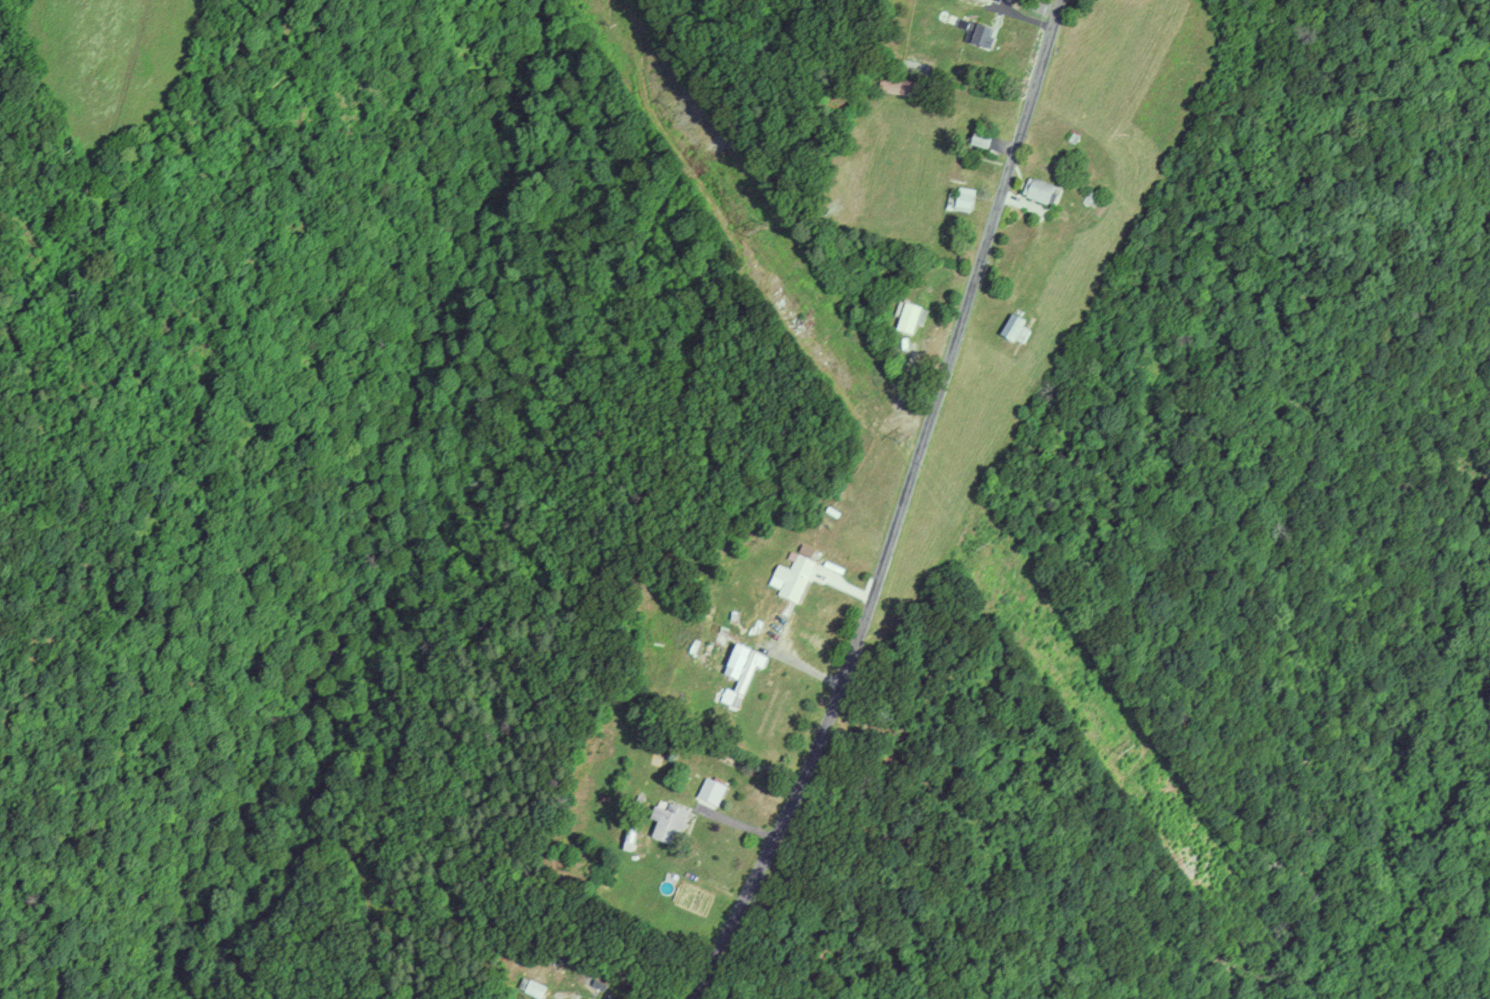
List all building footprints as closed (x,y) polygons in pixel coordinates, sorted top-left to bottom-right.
[(970,42),(987,50),(997,31),(979,23),(970,42)] [(879,93),(918,98),(920,82),(881,76),(879,93)] [(971,144),(987,150),(992,136),(975,130),(971,144)] [(1058,185),(1028,178),(1024,198),(1054,204),(1058,185)] [(975,190),(959,187),(955,208),(971,212),(975,190)] [(916,335),(924,308),(905,303),(898,330),(916,335)] [(1027,321),(1013,313),(1002,333),(1022,344),(1028,333),(1022,330),(1027,321)] [(815,562),(793,553),(788,568),(778,564),(769,586),(780,590),(778,596),(799,604),(815,562)] [(766,659),(739,644),(724,673),(746,684),(756,665),(761,668),(766,659)] [(650,837),(676,846),(689,810),(669,803),(667,810),(660,807),(650,837)]
